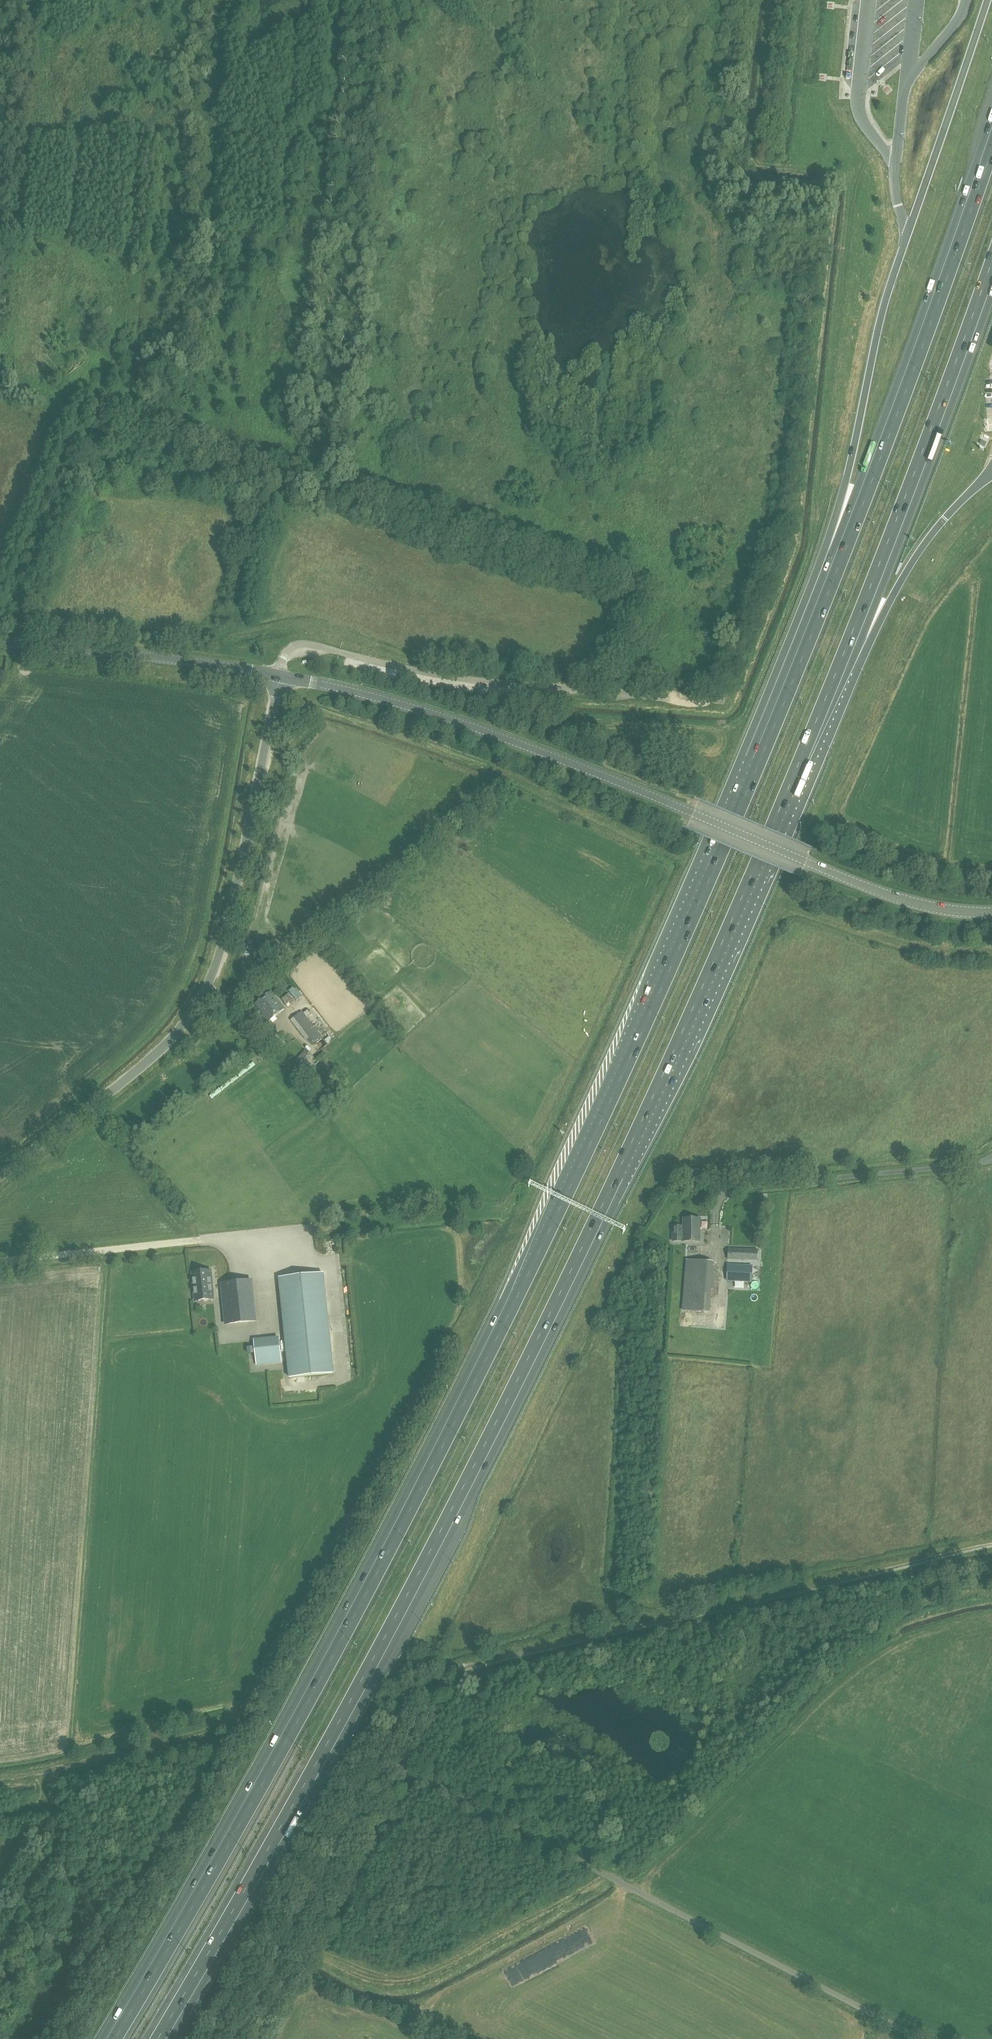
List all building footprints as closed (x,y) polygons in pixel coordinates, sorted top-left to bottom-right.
[(303,995),(295,986),(289,990),(297,1000),(303,995)] [(269,1021),(285,1008),(271,990),(254,1003),(269,1021)] [(288,993),(282,998),(286,1004),(289,1001),(291,1004),(294,1001),(292,999),(293,998),(288,993)] [(306,1018),(311,1014),(308,1010),(303,1014),(301,1011),(289,1021),(305,1041),(308,1039),(312,1044),(321,1037),(306,1018)] [(303,1069),(314,1057),(305,1049),(294,1061),(303,1069)] [(700,1241),(700,1218),(683,1218),(683,1230),(681,1230),(681,1226),(672,1226),(672,1241),(700,1241)] [(757,1260),(758,1250),(728,1249),(727,1259),(757,1260)] [(710,1286),(712,1262),(687,1260),(682,1310),(709,1313),(711,1286),(710,1286)] [(751,1282),(752,1265),(728,1264),(727,1281),(751,1282)] [(196,1301),(213,1299),(210,1271),(193,1273),(196,1301)] [(290,1377),(334,1373),(323,1273),(280,1278),(290,1377)] [(226,1323),(256,1320),(252,1281),(246,1282),(245,1280),(229,1282),(222,1283),(226,1323)] [(257,1364),(280,1362),(277,1337),(254,1340),(257,1364)]
